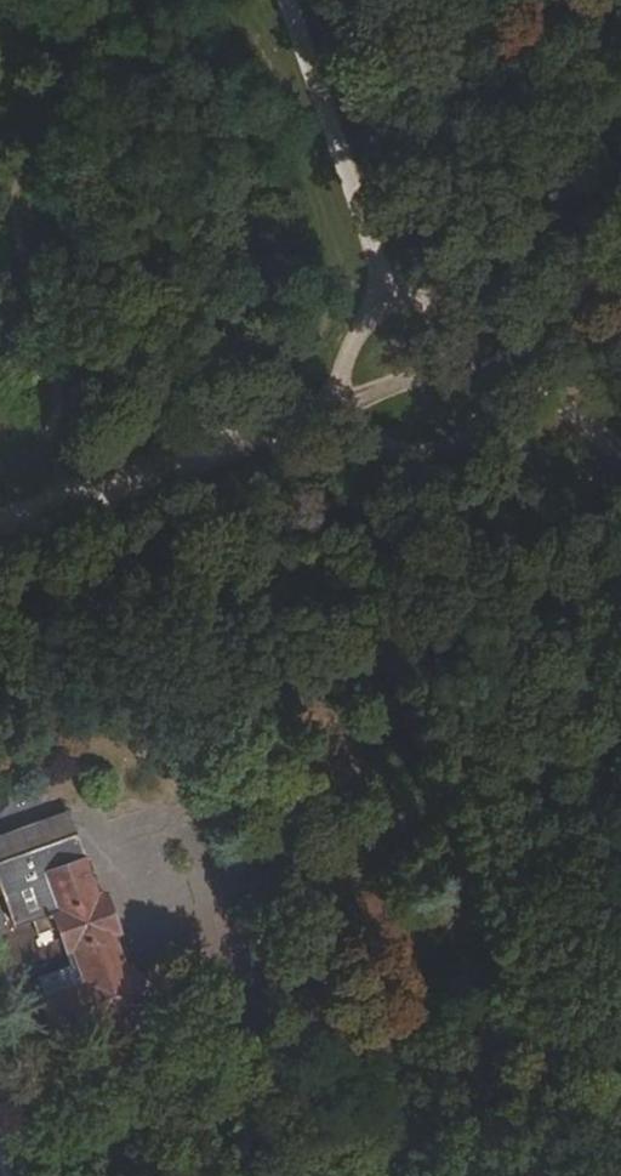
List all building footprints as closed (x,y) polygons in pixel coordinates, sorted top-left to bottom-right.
[(496,22),(558,0),(488,0),(496,22)] [(68,801),(0,828),(0,857),(78,828),(68,801)] [(63,920),(66,929),(71,945),(77,943),(83,960),(44,973),(49,991),(45,993),(58,1032),(103,1017),(115,1055),(152,1041),(140,1005),(147,1002),(133,963),(127,965),(116,932),(122,930),(107,888),(100,890),(78,828),(0,857),(0,877),(17,922),(40,914),(44,926),(63,920)] [(66,929),(55,933),(60,948),(71,945),(66,929)]
